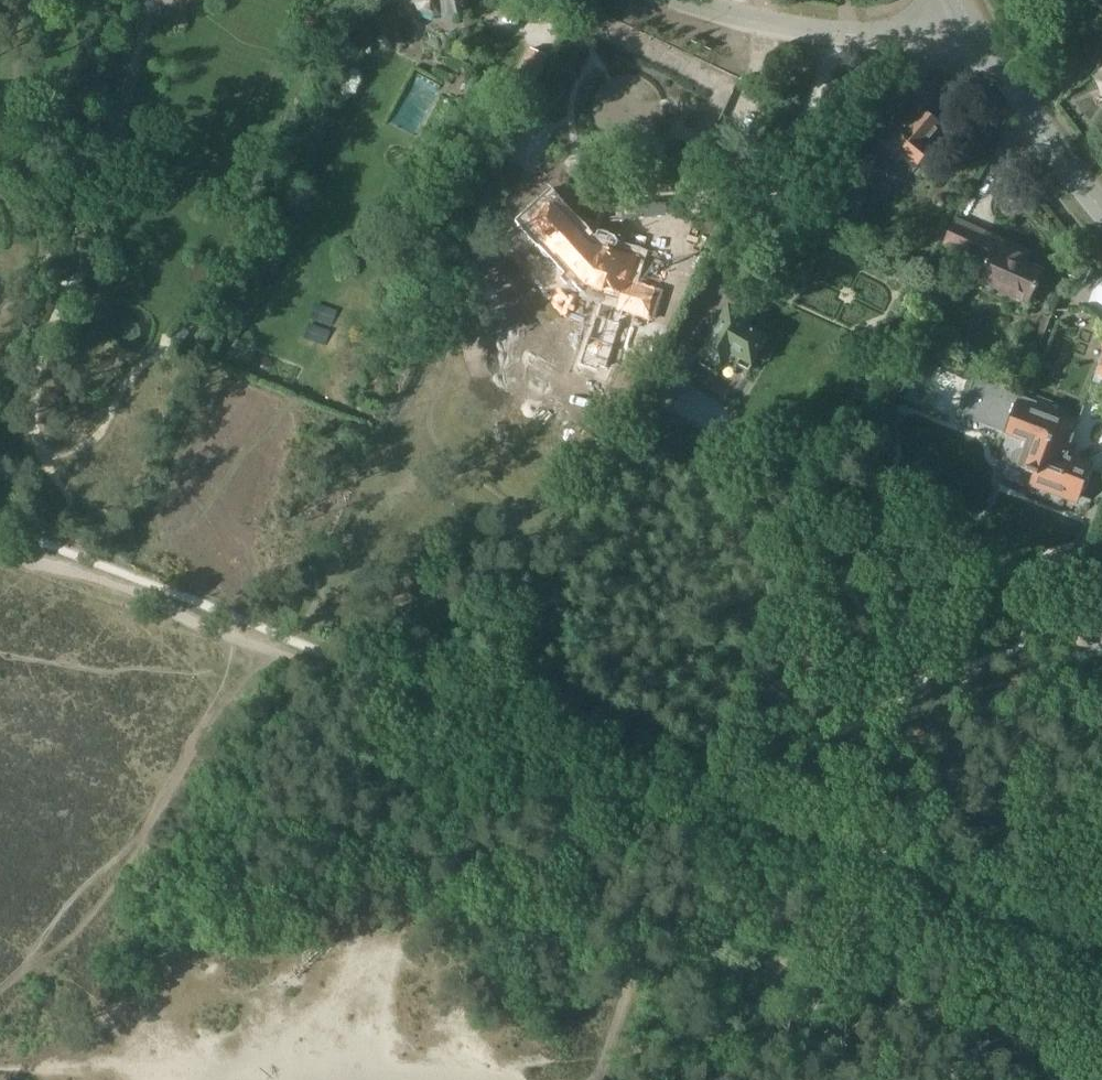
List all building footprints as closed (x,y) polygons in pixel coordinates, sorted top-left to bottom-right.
[(417,8),(438,18),(442,9),(453,14),(454,11),(460,13),(466,0),(421,0),(417,8)] [(522,73),(513,93),(526,99),(536,79),(543,59),(530,55),(522,73)] [(1093,76),(1099,83),(1101,92),(1101,70),(1093,76)] [(861,153),(851,184),(867,190),(874,170),(886,174),(888,169),(904,182),(917,166),(932,149),(928,145),(942,128),(924,113),(913,126),(909,123),(905,129),(892,119),(877,137),(880,140),(875,157),(861,153)] [(430,135),(421,149),(431,155),(440,141),(430,135)] [(542,202),(526,216),(530,221),(529,222),(544,239),(543,240),(543,241),(542,242),(542,243),(541,244),(541,245),(541,246),(541,247),(541,248),(541,249),(541,250),(542,251),(542,252),(543,253),(544,254),(545,255),(546,255),(546,256),(547,256),(548,256),(549,257),(550,257),(551,257),(552,256),(553,256),(554,256),(555,255),(556,255),(557,254),(560,251),(585,279),(580,296),(600,303),(597,314),(595,314),(580,364),(597,369),(598,366),(607,368),(621,321),(620,321),(623,311),(622,311),(622,309),(630,312),(628,318),(648,325),(648,324),(649,323),(659,291),(627,281),(632,267),(616,262),(618,255),(620,256),(621,252),(609,248),(610,244),(595,239),(600,223),(589,219),(585,216),(580,220),(559,196),(552,202),(551,202),(546,207),(542,202)] [(955,219),(944,244),(988,263),(980,280),(1028,302),(1042,271),(1024,263),(1027,257),(1015,251),(1017,246),(955,219)] [(705,357),(701,364),(715,373),(720,365),(721,366),(725,358),(738,366),(739,364),(748,370),(755,358),(763,345),(762,344),(765,339),(754,332),(755,331),(752,330),(745,326),(748,320),(730,309),(722,322),(722,321),(710,340),(711,340),(702,355),(705,357)] [(684,342),(665,375),(680,384),(698,351),(684,342)] [(1092,381),(1101,384),(1101,356),(1092,381)] [(657,393),(654,399),(664,405),(667,400),(674,388),(678,383),(668,377),(664,382),(657,393)] [(973,378),(959,414),(1028,440),(1024,451),(1023,451),(1022,451),(1021,451),(1020,451),(1019,451),(1018,451),(1018,452),(1017,452),(1016,453),(1015,453),(1015,454),(1014,455),(1013,456),(1013,457),(1013,458),(1013,459),(1013,460),(1013,461),(1013,462),(1013,463),(1014,464),(1014,465),(1015,466),(1016,466),(1016,467),(1017,467),(1018,468),(1025,471),(1024,472),(1032,475),(1032,481),(1043,485),(1047,481),(1057,484),(1057,491),(1080,499),(1082,492),(1083,493),(1089,484),(1090,474),(1092,469),(1070,460),(1073,450),(1066,447),(1068,442),(1071,443),(1077,426),(1064,421),(1064,419),(1047,412),(1046,414),(1035,410),(1037,403),(973,378)]
